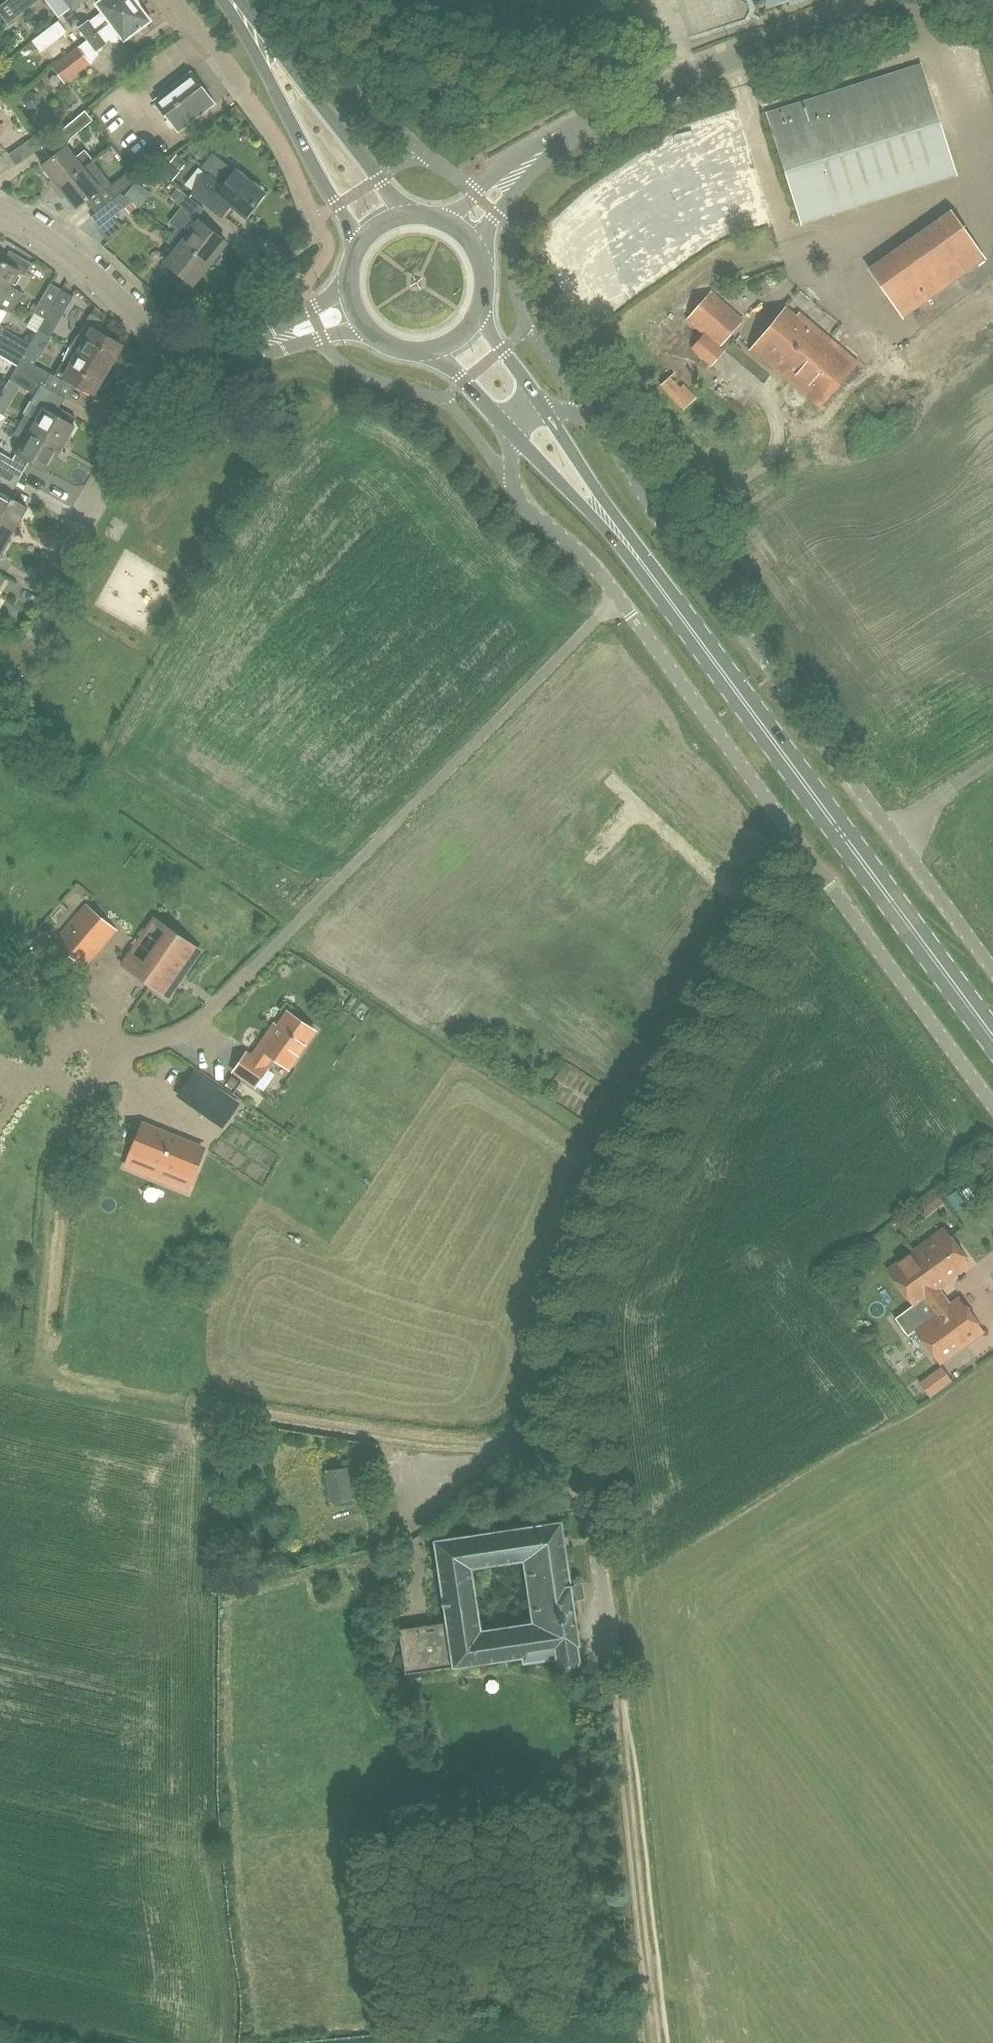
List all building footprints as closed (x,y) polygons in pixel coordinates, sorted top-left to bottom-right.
[(0,5),(0,14),(7,24),(38,0),(6,0),(0,5)] [(137,2),(135,0),(102,0),(97,4),(103,11),(90,21),(89,20),(78,28),(87,39),(137,2)] [(118,42),(123,38),(124,40),(150,20),(138,5),(137,2),(87,39),(96,51),(106,43),(106,42),(109,39),(112,42),(118,42)] [(59,20),(32,40),(41,52),(67,32),(59,20)] [(51,65),(63,81),(65,84),(91,64),(91,65),(99,54),(97,51),(96,52),(87,40),(51,65)] [(802,223),(955,174),(920,64),(767,112),(802,223)] [(215,104),(202,86),(203,85),(192,71),(153,101),(164,115),(165,114),(179,132),(215,104)] [(63,129),(71,139),(93,120),(85,110),(63,129)] [(16,165),(42,147),(35,136),(8,154),(16,165)] [(42,166),(59,187),(93,160),(85,150),(75,157),(67,146),(42,166)] [(176,154),(170,162),(181,170),(187,162),(176,154)] [(93,160),(59,187),(76,208),(100,189),(92,178),(101,170),(93,160)] [(172,181),(180,172),(165,161),(158,170),(172,181)] [(225,183),(210,171),(204,178),(191,193),(223,216),(233,205),(248,218),(271,191),(238,164),(225,183)] [(107,188),(115,198),(120,193),(138,180),(130,170),(107,188)] [(124,196),(140,208),(151,193),(136,182),(124,196)] [(200,221),(197,218),(204,209),(182,191),(174,201),(190,213),(172,234),(209,263),(210,262),(212,264),(216,263),(221,257),(221,253),(218,251),(226,241),(200,221)] [(120,193),(115,198),(91,217),(100,228),(125,207),(130,213),(137,208),(135,205),(120,193)] [(880,284),(903,316),(984,258),(961,225),(880,284)] [(192,284),(209,263),(172,234),(167,241),(177,249),(166,264),(192,284)] [(19,272),(25,276),(32,263),(10,250),(3,262),(0,260),(0,292),(17,303),(23,293),(11,286),(19,272)] [(33,312),(45,319),(62,290),(50,283),(33,312)] [(73,296),(62,290),(45,319),(39,329),(51,336),(73,296)] [(718,345),(742,318),(712,291),(687,319),(704,334),(718,345)] [(17,303),(0,292),(0,305),(12,312),(17,303)] [(750,349),(820,407),(858,361),(799,312),(796,315),(785,306),(750,349)] [(86,339),(78,352),(108,369),(122,345),(99,332),(104,324),(103,320),(91,313),(79,334),(86,339)] [(24,355),(30,344),(1,327),(0,329),(0,341),(24,355)] [(718,345),(704,334),(692,348),(710,364),(723,349),(718,345)] [(24,355),(0,341),(0,356),(5,359),(17,366),(22,357),(24,355)] [(108,369),(78,352),(70,366),(63,362),(55,375),(51,373),(22,357),(17,366),(16,369),(44,385),(66,398),(74,382),(94,394),(98,387),(100,388),(104,387),(109,379),(107,374),(106,373),(108,369)] [(44,385),(16,369),(9,379),(35,395),(41,384),(43,385),(44,385)] [(697,398),(673,372),(660,385),(683,410),(697,398)] [(12,401),(1,394),(0,395),(0,413),(4,415),(12,401)] [(43,408),(35,420),(30,417),(24,427),(30,430),(62,449),(75,426),(72,425),(76,418),(59,408),(55,415),(43,408)] [(19,424),(14,434),(24,440),(17,453),(49,472),(62,449),(30,430),(24,427),(19,424)] [(15,531),(28,508),(0,492),(0,522),(15,531)] [(15,531),(0,522),(0,552),(1,553),(15,531)] [(116,930),(85,905),(55,942),(86,967),(116,930)] [(131,951),(122,965),(168,997),(200,951),(183,939),(182,941),(176,937),(177,935),(154,918),(144,933),(160,944),(147,962),(131,951)] [(271,1056),(288,1068),(314,1030),(288,1012),(273,1033),(270,1031),(252,1058),(246,1054),(234,1071),(255,1086),(267,1068),(264,1066),(271,1056)] [(192,1075),(179,1094),(223,1125),(237,1106),(192,1075)] [(239,1081),(232,1075),(227,1083),(234,1088),(239,1081)] [(143,1124),(131,1154),(159,1165),(158,1167),(162,1169),(163,1167),(191,1178),(203,1148),(143,1124)] [(925,1216),(943,1201),(934,1191),(916,1206),(925,1216)] [(920,1246),(886,1270),(914,1308),(915,1307),(926,1322),(914,1330),(939,1364),(983,1332),(958,1298),(947,1306),(937,1292),(947,1284),(945,1281),(969,1264),(946,1234),(923,1251),(920,1246)] [(942,1365),(919,1382),(930,1397),(953,1380),(942,1365)] [(354,1465),(324,1470),(329,1502),(355,1499),(354,1493),(358,1492),(354,1465)] [(574,1600),(585,1598),(582,1582),(571,1584),(562,1519),(433,1539),(439,1574),(446,1621),(399,1628),(406,1673),(453,1666),(453,1667),(522,1657),(523,1662),(556,1657),(557,1663),(565,1669),(574,1668),(581,1660),(578,1643),(580,1642),(574,1600)]
